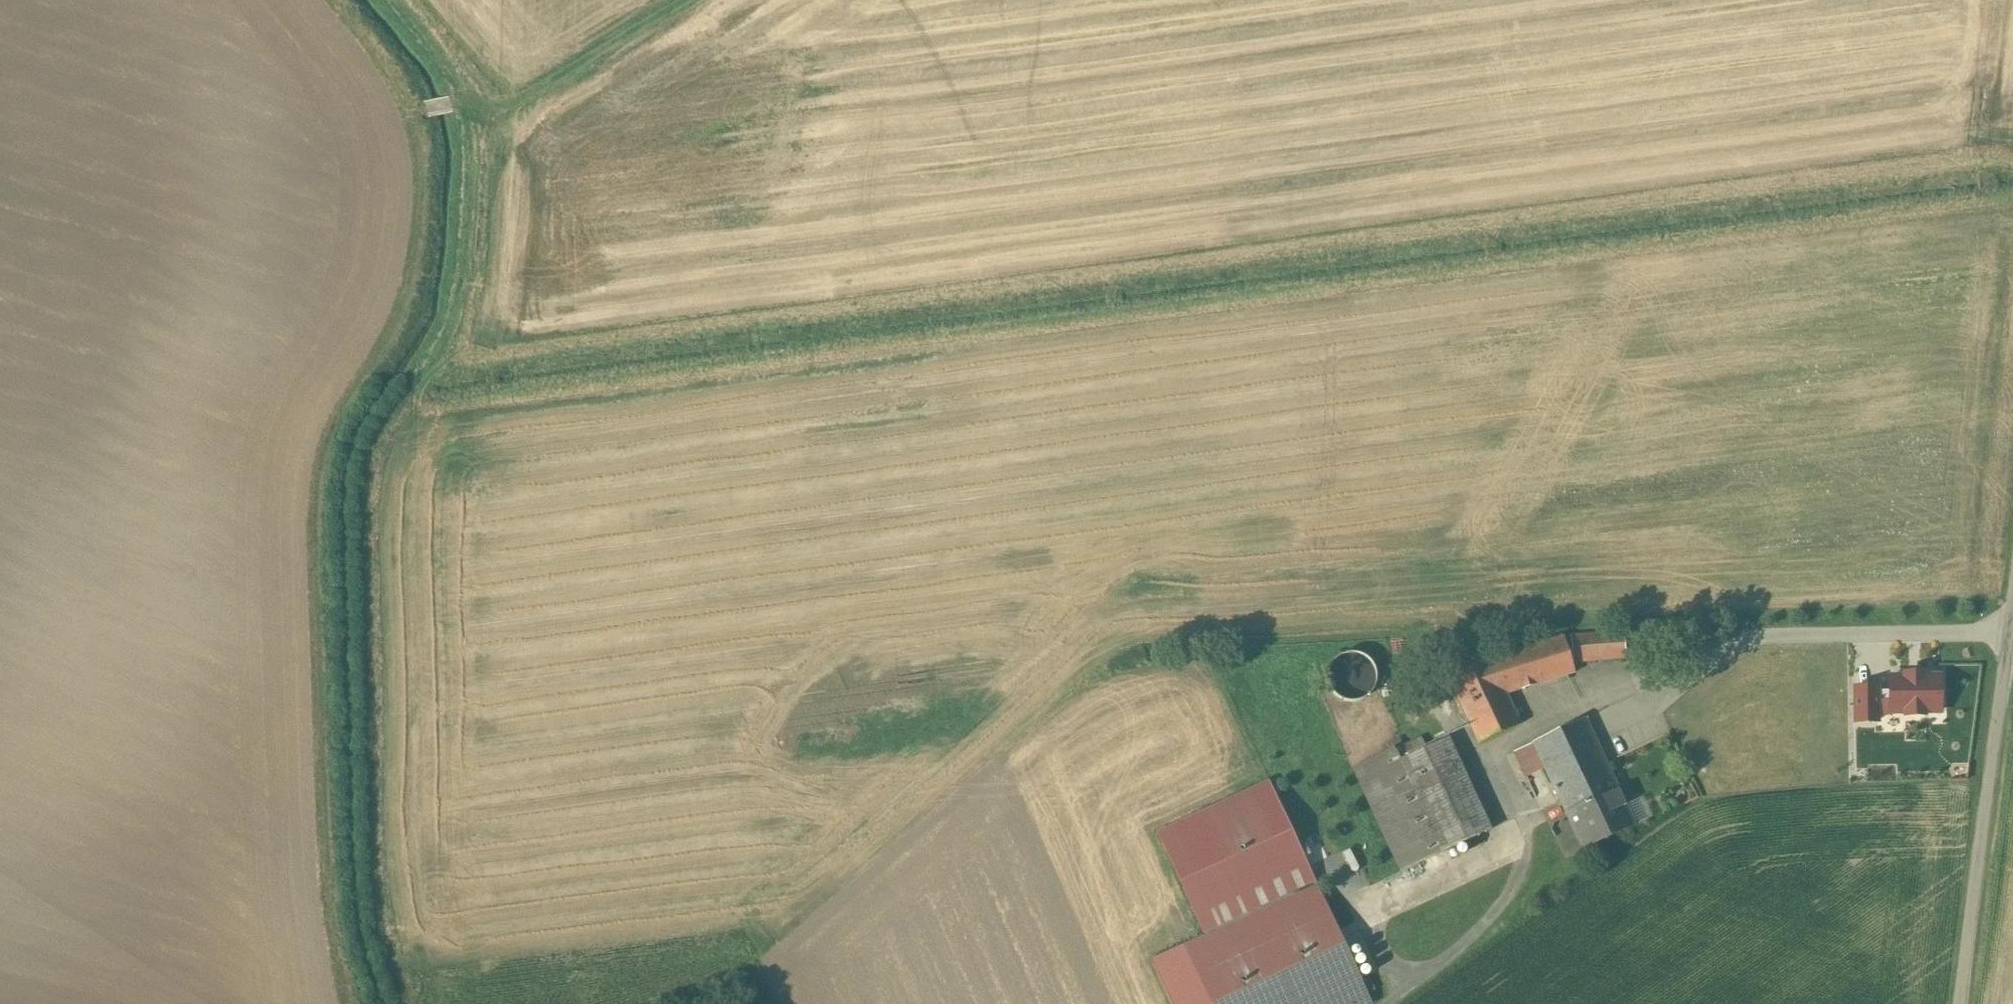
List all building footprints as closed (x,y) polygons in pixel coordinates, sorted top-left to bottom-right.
[(1624,632),(1570,636),(1572,661),(1625,657),(1624,632)] [(1562,636),(1488,659),(1505,694),(1574,672),(1562,636)] [(1339,690),(1372,693),(1375,657),(1342,654),(1339,690)] [(1519,723),(1505,694),(1488,659),(1488,657),(1449,675),(1479,742),(1519,723)] [(1939,676),(1889,677),(1889,691),(1889,701),(1890,712),(1905,712),(1905,715),(1924,715),(1924,712),(1939,712),(1939,676)] [(1877,691),(1877,688),(1855,688),(1855,722),(1878,721),(1877,701),(1877,691)] [(1889,691),(1877,691),(1877,701),(1889,701),(1889,691)] [(1635,826),(1583,719),(1534,743),(1583,849),(1635,826)] [(1489,830),(1445,738),(1400,759),(1395,751),(1353,769),(1400,872),(1489,830)] [(1316,886),(1295,839),(1269,783),(1159,834),(1206,937),(1152,962),(1171,1003),(1367,1003),(1371,1003),(1367,994),(1360,980),(1316,886)] [(1368,977),(1360,980),(1367,994),(1374,990),(1368,977)]
